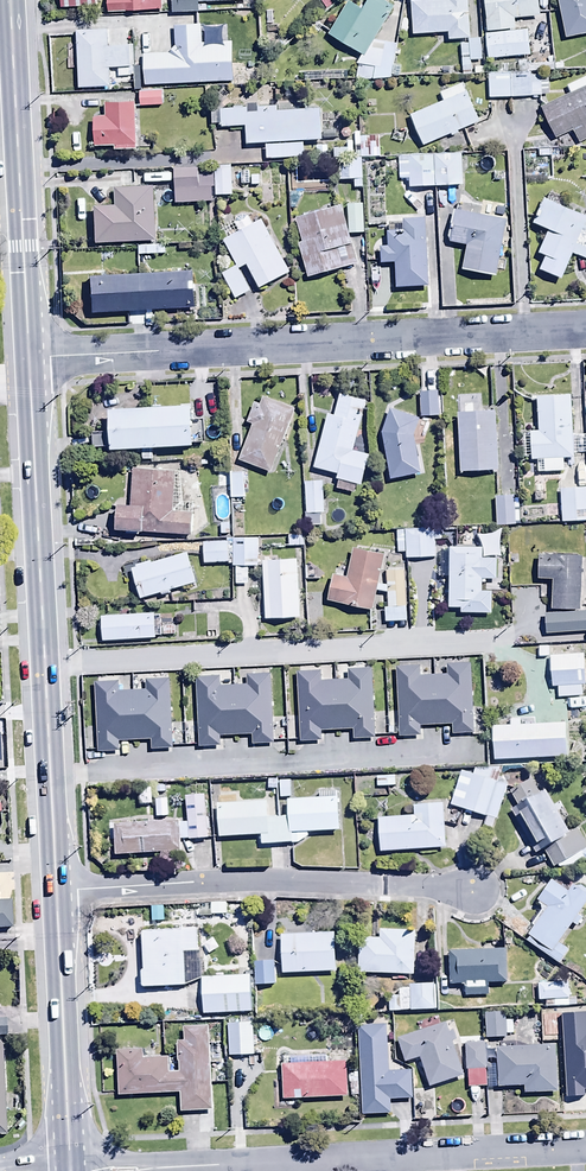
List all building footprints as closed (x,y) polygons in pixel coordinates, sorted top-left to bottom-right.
[(108,11),(162,11),(162,0),(108,0),(108,11)] [(200,2),(234,0),(173,0),(174,14),(201,13),(200,2)] [(395,5),(387,0),(369,0),(363,9),(349,1),(329,34),(361,54),(357,64),(360,64),(355,81),(391,78),(397,45),(374,39),(395,5)] [(468,0),(411,0),(412,33),(449,32),(449,38),(470,37),(468,0)] [(487,30),(515,27),(515,18),(541,15),(539,0),(485,0),(487,30)] [(566,37),(585,33),(585,0),(558,0),(566,37)] [(145,54),(145,84),(234,80),(232,42),(203,43),(202,23),(174,24),(175,46),(172,53),(145,54)] [(111,67),(117,67),(118,78),(131,77),(130,66),(134,66),(133,45),(110,46),(109,28),(76,30),(79,87),(111,86),(111,67)] [(528,31),(486,33),(487,57),(529,55),(528,31)] [(481,39),(468,39),(469,44),(461,44),(462,76),(481,75),(481,63),(472,64),(471,61),(482,60),(481,39)] [(488,72),(489,97),(550,96),(549,72),(562,72),(562,65),(555,65),(555,63),(527,64),(527,60),(519,60),(519,72),(488,72)] [(541,106),(555,137),(573,129),(579,144),(585,141),(585,75),(566,84),(570,93),(541,106)] [(444,100),(411,114),(424,146),(452,135),(452,136),(458,134),(458,132),(480,122),(463,83),(441,92),(444,100)] [(163,89),(140,91),(141,106),(164,105),(163,89)] [(136,146),(134,101),(105,102),(106,117),(94,118),(95,148),(136,146)] [(266,144),(304,141),(322,141),(320,108),(278,110),(277,105),(259,105),(258,103),(247,103),(247,108),(212,109),(212,124),(222,123),(222,127),(246,126),(246,145),(266,144)] [(304,141),(266,144),(266,160),(305,158),(304,141)] [(347,149),(333,149),(333,159),(352,159),(352,142),(347,142),(347,149)] [(435,155),(436,188),(463,186),(461,154),(435,155)] [(436,188),(435,155),(398,157),(399,181),(406,181),(407,183),(409,183),(409,189),(436,188)] [(339,160),(339,181),(354,180),(355,188),(363,188),(362,159),(339,160)] [(233,195),(231,166),(215,167),(216,196),(233,195)] [(198,188),(198,169),(174,170),(174,203),(214,203),(214,188),(198,188)] [(156,241),(154,187),(116,189),(116,208),(92,209),(93,243),(156,241)] [(545,197),(534,222),(549,229),(538,253),(546,256),(540,269),(562,279),(573,254),(585,260),(585,215),(545,197)] [(309,280),(359,263),(350,234),(340,204),(295,219),(303,242),(297,243),(309,280)] [(348,205),(350,234),(364,233),(363,204),(348,205)] [(496,276),(506,220),(479,215),(480,211),(456,206),(450,243),(467,246),(463,270),(496,276)] [(238,265),(222,275),(235,300),(251,291),(241,270),(249,266),(261,289),(291,273),(263,221),(253,226),(246,214),(233,221),(231,218),(222,223),(225,229),(222,230),(227,240),(225,241),(238,265)] [(428,287),(424,218),(404,219),(405,230),(386,231),(387,246),(379,247),(380,252),(369,253),(369,261),(381,261),(381,265),(394,264),(396,289),(428,287)] [(164,246),(139,247),(139,266),(156,265),(155,255),(164,255),(164,246)] [(193,272),(88,278),(90,314),(195,308),(193,272)] [(438,392),(420,392),(420,418),(439,418),(438,392)] [(335,417),(328,415),(314,468),(337,474),(336,478),(340,479),(337,490),(353,494),(355,485),(361,486),(369,454),(355,450),(367,401),(341,394),(335,417)] [(263,396),(260,405),(254,403),(247,424),(252,426),(240,460),(271,472),(295,408),(263,396)] [(571,396),(537,398),(539,431),(531,432),(533,459),(536,459),(537,474),(565,471),(564,460),(575,459),(575,453),(585,452),(585,435),(574,436),(571,396)] [(193,405),(111,409),(112,432),(93,432),(94,447),(111,446),(111,449),(196,445),(195,442),(205,442),(204,421),(193,421),(193,405)] [(390,408),(381,433),(389,480),(422,474),(415,435),(421,420),(390,408)] [(496,410),(458,412),(461,472),(499,470),(496,410)] [(181,472),(135,469),(131,505),(119,504),(117,529),(191,537),(194,503),(183,502),(181,472)] [(244,473),(230,473),(230,499),(244,499),(244,473)] [(320,514),(324,514),(323,482),(306,483),(307,526),(320,526),(320,514)] [(559,489),(561,523),(585,521),(585,488),(559,489)] [(520,498),(514,498),(514,496),(496,496),(496,526),(514,525),(514,522),(520,522),(520,498)] [(406,553),(406,558),(436,558),(435,539),(440,539),(440,528),(422,528),(422,523),(404,524),(404,530),(396,530),(397,553),(406,553)] [(482,547),(451,546),(450,608),(461,608),(461,613),(493,614),(493,592),(482,592),(482,580),(498,580),(499,556),(502,556),(501,543),(503,529),(491,534),(478,535),(482,547)] [(305,535),(289,536),(289,548),(306,547),(305,535)] [(203,563),(232,562),(232,566),(235,566),(236,584),(249,584),(248,566),(258,565),(257,537),(226,538),(226,542),(202,543),(203,563)] [(405,569),(385,570),(387,585),(379,584),(385,553),(352,546),(348,567),(338,565),(336,576),(333,575),(327,600),(374,610),(379,590),(387,592),(388,607),(384,607),(384,623),(408,622),(405,569)] [(137,565),(138,567),(132,569),(141,599),(161,593),(162,597),(172,594),(171,590),(196,582),(187,552),(152,563),(151,561),(137,565)] [(580,609),(583,555),(540,553),(539,579),(553,580),(552,608),(580,609)] [(269,560),(269,558),(263,559),(265,619),(300,618),(298,559),(269,560)] [(545,613),(547,635),(585,633),(585,611),(545,613)] [(157,636),(162,636),(161,616),(155,616),(155,614),(102,617),(103,643),(157,640),(157,636)] [(582,696),(582,686),(585,686),(583,653),(550,655),(552,688),(557,687),(558,698),(582,696)] [(421,667),(397,668),(399,734),(421,733),(421,726),(454,725),(454,734),(474,733),(472,665),(447,665),(447,674),(422,675),(421,667)] [(322,672),(297,672),(301,740),(322,739),(322,730),(354,729),(354,738),(374,737),(371,669),(348,670),(348,679),(322,681),(322,672)] [(219,676),(196,678),(199,746),(221,745),(220,737),(253,735),(253,744),(273,743),(270,675),(248,676),(249,683),(219,685),(219,676)] [(119,682),(96,683),(99,751),(120,750),(120,742),(152,741),(152,748),(172,748),(171,679),(147,680),(147,689),(119,690),(119,682)] [(510,721),(510,726),(493,726),(495,761),(568,757),(566,723),(534,725),(533,719),(510,721)] [(473,775),(463,772),(450,805),(487,819),(484,827),(493,830),(508,787),(502,775),(503,769),(475,770),(473,775)] [(377,776),(377,788),(394,788),(394,776),(377,776)] [(544,852),(570,834),(542,789),(539,791),(531,779),(510,793),(518,808),(513,811),(537,856),(544,852)] [(290,781),(280,782),(281,799),(291,798),(290,781)] [(151,803),(150,789),(139,789),(140,804),(151,803)] [(267,803),(218,805),(219,838),(261,836),(262,845),(298,844),(308,839),(308,832),(342,831),(341,798),(337,799),(336,792),(320,793),(321,800),(288,801),(289,817),(267,818),(267,803)] [(209,839),(205,794),(185,796),(188,822),(180,823),(182,841),(209,839)] [(167,800),(155,800),(156,818),(168,818),(167,800)] [(414,816),(379,819),(382,854),(446,848),(442,804),(413,807),(414,816)] [(178,823),(116,826),(117,855),(180,852),(178,823)] [(544,852),(553,868),(558,866),(560,868),(578,865),(585,860),(585,841),(578,829),(570,834),(544,852)] [(585,904),(585,896),(572,888),(570,891),(550,879),(537,901),(540,903),(538,906),(542,909),(531,928),(533,929),(529,936),(531,937),(527,944),(561,965),(570,950),(559,944),(571,924),(579,928),(584,919),(579,916),(585,904)] [(12,929),(9,902),(0,903),(0,930),(12,929)] [(212,903),(211,916),(227,916),(228,903),(212,903)] [(163,909),(151,908),(151,922),(163,922),(163,909)] [(197,929),(143,932),(145,971),(140,971),(141,989),(186,987),(184,952),(198,952),(197,929)] [(318,931),(319,934),(282,935),(283,974),(335,972),(334,933),(332,933),(332,931),(318,931)] [(359,939),(358,973),(414,974),(415,932),(380,932),(380,939),(359,939)] [(506,951),(450,953),(451,985),(464,984),(465,996),(489,995),(488,984),(507,984),(506,951)] [(274,961),(253,963),(255,986),(276,985),(274,961)] [(543,980),(547,981),(554,980),(557,973),(556,967),(552,964),(547,963),(542,965),(539,970),(539,975),(543,980)] [(251,976),(203,978),(204,1015),(252,1013),(251,976)] [(435,1011),(435,984),(406,984),(406,1011),(435,1011)] [(568,984),(539,984),(540,1000),(554,1000),(554,1007),(576,1006),(576,998),(569,998),(568,984)] [(507,1038),(506,1034),(513,1034),(512,1021),(506,1021),(505,1012),(485,1013),(487,1039),(507,1038)] [(407,1063),(421,1058),(430,1087),(464,1076),(453,1042),(457,1041),(454,1031),(450,1033),(447,1024),(438,1026),(437,1021),(421,1026),(422,1031),(399,1039),(407,1063)] [(253,1023),(227,1024),(229,1057),(254,1056),(253,1023)] [(213,1110),(209,1026),(185,1027),(186,1041),(178,1041),(179,1072),(169,1073),(168,1057),(144,1058),(143,1048),(117,1050),(119,1096),(179,1093),(180,1112),(213,1110)] [(487,1087),(485,1043),(466,1043),(467,1088),(487,1087)] [(555,1045),(497,1049),(500,1087),(525,1086),(526,1095),(558,1093),(555,1045)] [(330,1062),(329,1055),(284,1057),(285,1064),(281,1064),(283,1100),(348,1097),(346,1061),(330,1062)] [(581,1076),(561,1076),(561,1101),(582,1101),(581,1076)]
